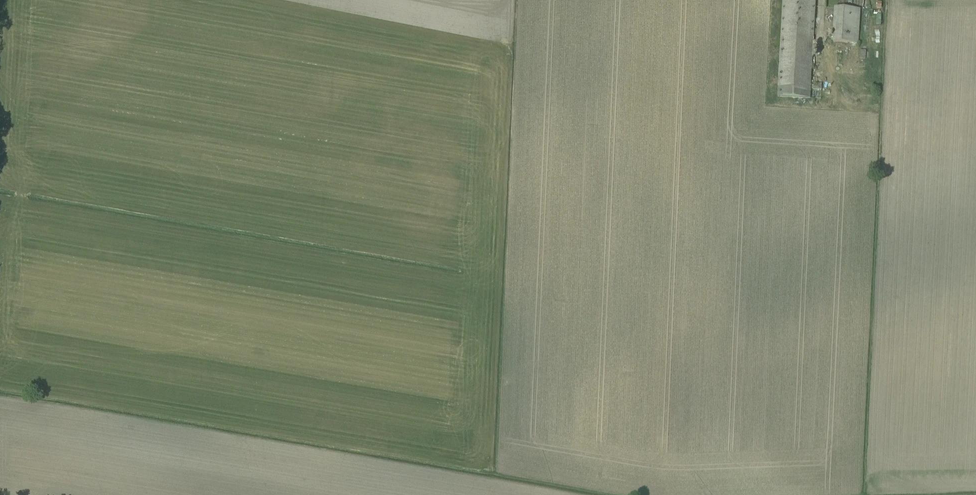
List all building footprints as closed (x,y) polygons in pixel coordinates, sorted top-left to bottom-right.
[(815,0),(783,0),(778,87),(778,97),(810,99),(810,89),(811,83),(812,65),(815,0)] [(835,8),(833,43),(858,44),(860,9),(835,8)]
